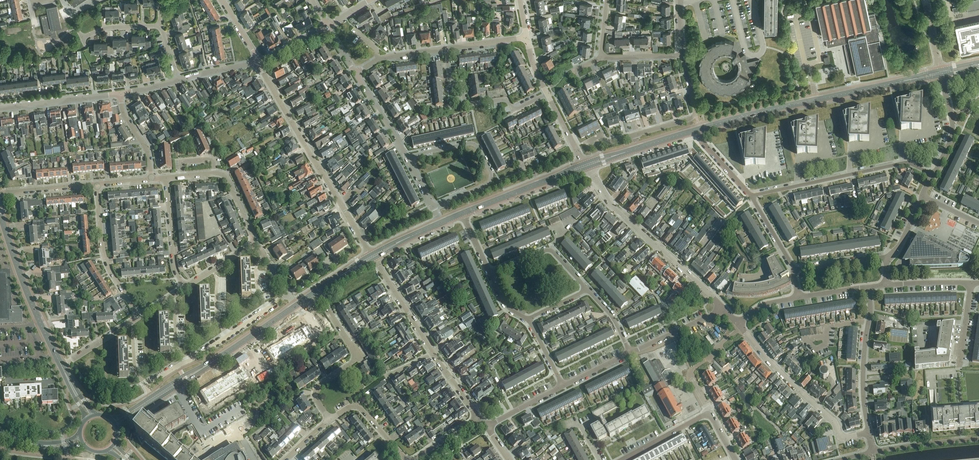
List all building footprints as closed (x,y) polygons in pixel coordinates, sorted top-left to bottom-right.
[(131,3),(131,11),(138,11),(138,4),(141,4),(140,0),(137,0),(137,3),(134,3),(133,1),(131,2),(131,3)] [(205,7),(207,10),(214,6),(210,0),(202,5),(203,7),(205,7)] [(244,4),(250,0),(238,0),(235,2),(239,9),(245,6),(244,4)] [(391,0),(387,0),(385,1),(389,9),(395,6),(391,0)] [(766,27),(766,31),(775,31),(776,0),(765,0),(765,27),(766,27)] [(875,16),(875,14),(869,15),(866,0),(833,0),(816,4),(818,10),(819,17),(823,37),(825,37),(828,47),(830,47),(844,44),(845,48),(849,69),(851,75),(857,74),(885,68),(879,41),(880,41),(879,34),(880,34),(879,32),(875,16)] [(625,3),(617,2),(617,9),(624,10),(624,12),(630,13),(630,9),(625,8),(625,3)] [(131,3),(122,4),(122,11),(125,11),(125,12),(131,11),(131,3)] [(115,7),(112,7),(113,19),(119,18),(119,11),(122,11),(122,4),(118,4),(118,10),(115,10),(115,7)] [(579,14),(584,15),(585,12),(591,13),(592,5),(585,4),(581,4),(579,14)] [(547,5),(537,7),(538,13),(546,12),(545,8),(547,8),(547,5)] [(662,6),(662,14),(666,14),(670,13),(670,5),(662,6)] [(49,14),(41,16),(45,35),(51,34),(52,37),(57,36),(55,29),(62,28),(57,6),(47,8),(49,14)] [(113,19),(112,7),(112,6),(110,6),(110,10),(106,11),(106,8),(103,8),(103,16),(106,16),(106,19),(113,19)] [(207,14),(209,16),(217,11),(214,6),(207,10),(209,13),(207,14)] [(173,20),(173,23),(185,19),(182,9),(173,12),(174,16),(171,17),(172,17),(170,18),(171,21),(173,20)] [(370,10),(364,14),(369,23),(371,22),(369,19),(373,16),(370,10)] [(217,11),(209,16),(210,18),(211,17),(214,21),(220,16),(217,11)] [(240,15),(244,21),(253,16),(252,14),(250,15),(247,11),(240,15)] [(301,16),(301,17),(306,27),(313,24),(309,17),(309,18),(305,11),(300,14),(301,16)] [(506,15),(507,16),(506,24),(506,25),(506,27),(508,27),(509,26),(509,24),(512,25),(513,16),(514,12),(506,11),(506,15)] [(257,21),(259,24),(271,16),(270,14),(269,14),(268,14),(257,21)] [(272,17),(273,20),(276,25),(281,22),(277,14),(272,17)] [(364,25),(366,27),(369,26),(371,25),(369,23),(364,14),(358,18),(362,24),(364,22),(366,24),(364,25)] [(540,25),(548,24),(550,23),(549,17),(551,17),(550,14),(542,15),(543,18),(539,19),(540,25)] [(253,16),(244,21),(247,27),(255,23),(252,19),(254,17),(253,16)] [(662,26),(664,26),(664,27),(671,27),(670,18),(664,18),(664,19),(662,19),(662,16),(657,16),(651,16),(651,18),(656,19),(657,21),(662,21),(662,26)] [(306,27),(301,17),(296,19),(298,24),(296,25),(299,31),(301,30),(301,31),(303,30),(303,29),(306,27)] [(581,25),(590,26),(591,19),(580,17),(580,20),(582,20),(581,25)] [(178,28),(179,31),(187,28),(187,29),(190,27),(189,23),(183,25),(182,23),(186,21),(185,19),(173,23),(175,29),(178,28)] [(441,19),(436,20),(437,28),(433,28),(435,40),(440,39),(439,30),(443,29),(441,19)] [(276,25),(273,20),(270,22),(275,31),(278,29),(276,25)] [(450,30),(452,30),(455,29),(455,26),(456,26),(456,23),(455,23),(454,20),(449,20),(449,23),(449,25),(448,25),(449,27),(450,30)] [(956,27),(961,51),(961,52),(961,53),(962,53),(978,49),(978,21),(956,26),(956,27)] [(282,28),(284,31),(285,30),(289,37),(295,34),(291,27),(293,26),(291,23),(282,28)] [(375,39),(384,28),(384,27),(380,24),(376,30),(375,30),(373,32),(374,32),(371,36),(372,37),(373,38),(374,38),(375,39)] [(548,24),(540,25),(541,31),(545,31),(546,34),(554,32),(553,31),(553,30),(553,29),(549,30),(548,24)] [(175,35),(177,41),(185,39),(183,33),(188,32),(187,29),(187,28),(179,31),(180,34),(175,35)] [(384,28),(375,39),(377,41),(378,42),(379,42),(379,43),(384,36),(386,34),(384,31),(385,29),(384,28)] [(256,33),(260,40),(264,37),(261,30),(256,33)] [(583,34),(583,39),(591,40),(592,32),(579,30),(578,33),(583,34)] [(664,37),(664,43),(671,43),(671,33),(665,33),(665,30),(653,30),(653,37),(660,37),(664,37)] [(271,31),(269,32),(275,45),(281,42),(278,35),(274,37),(271,31)] [(275,45),(269,32),(265,34),(268,40),(266,41),(270,48),(275,45)] [(542,37),(544,44),(552,42),(550,35),(542,37)] [(641,35),(641,37),(642,46),(649,46),(653,45),(653,40),(651,40),(651,36),(646,36),(646,37),(644,37),(644,35),(641,35)] [(132,42),(129,42),(130,50),(133,50),(133,44),(139,44),(139,36),(132,36),(132,42)] [(145,36),(139,36),(139,44),(145,44),(145,46),(151,46),(151,38),(145,39),(145,36)] [(113,46),(110,46),(111,54),(114,53),(114,48),(117,48),(117,52),(120,52),(120,39),(113,40),(113,46)] [(126,39),(120,39),(120,52),(123,52),(123,48),(126,47),(126,50),(130,50),(129,42),(126,42),(126,39)] [(182,47),(183,50),(191,47),(190,44),(187,45),(185,39),(177,41),(179,48),(182,47)] [(702,61),(702,64),(701,64),(700,70),(700,69),(701,69),(702,72),(701,73),(702,79),(703,79),(703,78),(704,78),(705,80),(704,81),(708,86),(708,85),(709,85),(711,87),(710,88),(716,92),(716,91),(715,91),(716,90),(719,91),(718,92),(724,94),(725,93),(724,93),(724,92),(727,92),(727,93),(734,93),(734,92),(733,93),(733,91),(736,90),(736,91),(738,90),(745,88),(744,86),(751,80),(749,79),(759,60),(746,63),(744,56),(741,58),(737,53),(732,59),(735,62),(739,59),(741,64),(740,64),(741,64),(741,69),(739,74),(736,78),(732,81),(727,82),(722,81),(717,79),(714,75),(712,71),(712,65),(713,61),(716,57),(721,54),(726,53),(730,53),(731,53),(734,43),(728,41),(729,41),(729,43),(725,43),(725,41),(719,42),(720,42),(720,43),(717,44),(717,43),(711,46),(712,46),(712,47),(710,49),(709,48),(704,52),(705,53),(705,52),(706,53),(705,56),(703,55),(701,61),(701,60),(702,61)] [(552,42),(544,44),(545,51),(553,49),(552,42)] [(101,51),(101,43),(94,43),(94,46),(91,47),(92,54),(95,54),(95,52),(101,51)] [(107,43),(101,43),(101,51),(101,55),(104,55),(104,51),(107,51),(107,54),(111,54),(110,46),(107,46),(107,43)] [(808,57),(817,56),(815,45),(811,45),(811,46),(806,47),(808,57)] [(191,47),(183,50),(184,52),(179,54),(181,60),(193,57),(192,54),(191,54),(190,51),(194,49),(193,46),(191,47)] [(583,49),(582,53),(572,59),(575,64),(582,60),(581,57),(583,56),(583,55),(590,56),(591,47),(583,46),(581,46),(580,49),(583,49)] [(320,61),(321,60),(321,58),(328,54),(325,48),(319,52),(322,56),(320,57),(318,55),(317,56),(318,58),(320,61)] [(508,60),(509,63),(520,57),(518,52),(510,56),(511,58),(508,60)] [(321,58),(321,60),(324,64),(332,59),(328,54),(321,58)] [(304,59),(301,61),(303,65),(307,63),(308,65),(309,64),(314,74),(318,72),(314,66),(313,63),(308,55),(303,57),(304,59)] [(190,64),(191,64),(190,60),(193,59),(193,57),(181,60),(183,66),(187,65),(190,64)] [(514,63),(515,65),(523,61),(520,57),(509,63),(510,65),(514,63)] [(551,58),(542,62),(546,69),(555,65),(551,58)] [(158,60),(152,62),(153,66),(155,74),(158,73),(158,74),(161,73),(161,72),(162,72),(158,60)] [(303,72),(301,68),(300,69),(296,61),(295,62),(294,62),(293,63),(292,64),(296,71),(297,70),(299,74),(303,72)] [(511,73),(525,66),(523,61),(515,65),(516,67),(512,69),(513,72),(511,73)] [(153,66),(152,62),(146,64),(146,65),(142,66),(144,73),(148,72),(149,75),(155,74),(153,66)] [(331,74),(333,73),(332,72),(340,67),(336,62),(331,65),(332,68),(330,69),(331,70),(329,72),(331,74)] [(402,78),(400,65),(395,66),(396,69),(392,69),(393,71),(390,72),(391,75),(399,74),(400,78),(402,78)] [(104,83),(103,74),(99,74),(99,72),(98,72),(96,66),(92,67),(93,73),(96,72),(96,76),(97,76),(98,83),(100,83),(101,83),(104,83)] [(125,67),(125,68),(126,73),(129,73),(130,79),(138,78),(137,72),(138,72),(138,68),(133,69),(132,66),(125,67)] [(516,73),(517,75),(525,71),(523,67),(525,66),(511,73),(512,75),(516,73)] [(663,72),(664,75),(671,73),(670,66),(663,68),(663,67),(658,67),(658,72),(663,72)] [(332,72),(333,73),(333,75),(336,73),(337,76),(343,72),(340,67),(332,72)] [(631,84),(635,84),(635,81),(635,73),(632,74),(632,67),(624,68),(624,74),(628,74),(628,80),(630,80),(631,84)] [(635,84),(639,83),(640,82),(640,80),(641,79),(645,79),(645,75),(644,67),(637,67),(638,81),(635,81),(635,84)] [(285,75),(286,76),(290,74),(286,68),(283,70),(282,69),(277,72),(274,73),(274,74),(275,77),(276,79),(285,75)] [(369,79),(372,84),(380,79),(379,78),(379,77),(378,76),(376,77),(375,75),(379,73),(377,69),(377,70),(371,73),(373,76),(369,79)] [(614,69),(608,72),(612,79),(618,76),(614,69)] [(119,81),(118,72),(114,73),(114,70),(111,70),(111,75),(112,74),(113,81),(115,81),(116,81),(119,81)] [(515,80),(516,82),(528,76),(525,71),(517,75),(519,78),(515,80)] [(612,79),(608,72),(602,75),(606,82),(605,82),(607,85),(613,81),(612,79)] [(229,83),(229,84),(235,81),(236,83),(241,81),(248,77),(247,75),(246,75),(243,76),(241,74),(238,76),(230,80),(229,78),(224,81),(227,85),(229,83)] [(290,74),(286,76),(286,77),(284,78),(285,78),(278,82),(281,87),(288,83),(287,81),(289,80),(289,81),(293,79),(290,75),(290,74)] [(336,86),(337,89),(349,82),(345,76),(340,80),(341,82),(338,84),(339,85),(336,86)] [(380,79),(372,84),(376,89),(381,86),(380,83),(382,82),(381,80),(383,79),(381,76),(379,77),(379,78),(380,79)] [(521,82),(522,85),(530,81),(528,76),(516,82),(517,84),(521,82)] [(235,81),(229,84),(232,88),(235,87),(235,86),(240,86),(243,85),(244,86),(252,81),(250,77),(249,78),(248,77),(241,81),(236,83),(235,81)] [(225,94),(227,97),(229,96),(225,89),(225,90),(223,87),(225,86),(220,78),(216,81),(225,94)] [(288,84),(290,88),(300,82),(298,78),(288,84)] [(596,78),(590,81),(595,91),(598,90),(597,87),(600,85),(596,78)] [(667,87),(676,84),(674,78),(667,80),(669,86),(667,87)] [(202,83),(207,91),(208,91),(210,95),(213,93),(210,89),(212,88),(207,80),(202,83)] [(243,91),(245,94),(249,92),(249,91),(254,88),(254,89),(262,84),(260,80),(250,86),(251,87),(248,88),(248,89),(247,89),(245,86),(238,91),(239,93),(243,91)] [(223,96),(225,94),(216,81),(212,83),(218,92),(220,91),(223,96)] [(519,89),(521,91),(532,85),(530,81),(522,85),(523,87),(519,89)] [(595,91),(590,81),(584,84),(587,91),(591,90),(593,92),(595,91)] [(349,82),(337,89),(339,92),(341,90),(343,93),(352,87),(349,82)] [(285,94),(286,96),(287,96),(287,97),(298,90),(297,88),(300,87),(298,83),(284,92),(285,94)] [(249,92),(245,94),(244,95),(247,99),(252,96),(252,95),(256,93),(257,93),(265,89),(262,84),(254,89),(254,88),(249,91),(249,92)] [(676,84),(667,87),(669,87),(671,93),(678,91),(676,84)] [(532,85),(521,91),(522,93),(526,91),(527,94),(535,90),(532,85)] [(185,95),(189,102),(191,100),(190,99),(196,95),(193,90),(189,92),(184,86),(180,89),(185,95)] [(297,92),(300,95),(310,89),(307,86),(297,92)] [(174,103),(177,108),(181,105),(178,100),(177,100),(175,97),(176,96),(174,94),(173,94),(171,90),(167,93),(171,100),(171,99),(174,103)] [(378,93),(382,98),(389,94),(388,92),(389,92),(388,91),(386,92),(384,90),(378,93)] [(558,94),(560,99),(572,93),(570,90),(567,92),(565,90),(558,94)] [(201,94),(205,100),(209,97),(205,91),(201,94)] [(349,104),(351,103),(350,101),(358,96),(355,91),(347,96),(348,98),(346,99),(347,101),(349,104)] [(389,94),(382,98),(385,104),(391,100),(389,98),(391,97),(392,97),(394,96),(392,94),(390,91),(389,92),(388,92),(389,94)] [(256,101),(258,103),(269,97),(267,92),(260,96),(259,97),(258,95),(253,98),(249,101),(251,104),(254,102),(256,101)] [(168,101),(173,109),(175,108),(166,93),(161,95),(166,102),(168,101)] [(296,100),(290,103),(293,107),(296,106),(297,106),(300,104),(300,103),(303,101),(307,98),(305,95),(306,94),(305,93),(304,94),(295,99),(296,100)] [(560,99),(562,103),(570,99),(569,97),(573,95),(572,93),(560,99)] [(670,96),(671,99),(674,98),(675,103),(677,111),(683,110),(681,101),(678,102),(676,94),(670,96)] [(153,97),(154,99),(153,100),(159,108),(164,105),(161,100),(160,100),(157,95),(153,97)] [(179,98),(187,110),(191,107),(184,96),(179,98)] [(350,101),(351,103),(352,104),(354,103),(356,105),(361,102),(358,96),(350,101)] [(256,112),(258,111),(260,110),(264,108),(265,107),(264,105),(265,105),(272,101),(269,97),(258,103),(259,106),(258,107),(254,109),(256,112)] [(921,129),(922,98),(923,98),(923,97),(895,104),(900,125),(901,131),(909,129),(911,129),(921,129)] [(150,107),(155,113),(158,111),(149,98),(144,101),(149,108),(150,107)] [(562,103),(565,108),(576,102),(575,99),(571,101),(570,99),(562,103)] [(408,103),(412,110),(418,107),(412,100),(408,103)] [(229,107),(231,111),(239,106),(237,102),(229,107)] [(565,108),(567,112),(575,108),(574,106),(577,104),(576,102),(565,108)] [(662,111),(664,116),(666,115),(671,113),(669,105),(668,106),(667,102),(664,103),(665,107),(663,107),(664,110),(662,111)] [(138,104),(136,106),(146,122),(146,121),(149,119),(147,117),(149,116),(140,103),(139,103),(138,104)] [(327,108),(329,111),(337,106),(334,103),(327,108)] [(307,115),(309,118),(316,113),(315,110),(311,113),(309,109),(312,107),(310,104),(296,112),(299,117),(306,113),(307,115)] [(655,104),(649,106),(649,107),(649,109),(650,108),(650,109),(652,116),(657,115),(655,108),(656,108),(655,104)] [(278,112),(276,109),(274,105),(270,107),(269,106),(265,109),(266,111),(268,115),(269,115),(269,116),(270,117),(273,114),(278,112)] [(388,108),(391,113),(399,108),(398,107),(397,106),(395,107),(393,105),(388,108)] [(146,122),(136,106),(134,107),(134,106),(132,107),(132,108),(140,121),(138,122),(140,126),(146,122)] [(358,118),(360,117),(359,116),(367,111),(364,106),(354,112),(357,116),(358,118)] [(399,108),(391,113),(394,119),(400,115),(398,113),(401,111),(400,110),(402,109),(400,106),(398,107),(399,108)] [(339,108),(341,111),(344,115),(349,112),(347,109),(344,112),(341,107),(339,108)] [(538,108),(533,110),(539,122),(541,121),(539,117),(542,116),(538,108)] [(575,108),(567,112),(569,117),(581,111),(580,108),(576,110),(575,108)] [(68,110),(67,111),(68,119),(69,119),(70,127),(71,128),(72,128),(72,130),(69,131),(70,139),(75,139),(74,130),(71,109),(68,110)] [(870,110),(871,110),(871,109),(843,116),(849,143),(857,141),(857,140),(859,141),(869,141),(870,110)] [(533,110),(528,113),(532,120),(535,119),(537,123),(539,122),(533,110)] [(360,117),(363,121),(370,116),(367,111),(359,116),(360,117)] [(631,114),(630,111),(628,112),(628,114),(625,115),(627,123),(633,121),(631,114)] [(161,115),(166,122),(170,120),(165,112),(161,115)] [(616,112),(611,114),(612,118),(614,127),(620,125),(619,123),(620,122),(618,114),(617,115),(616,112)] [(631,114),(633,121),(639,120),(637,112),(631,114)] [(528,113),(524,115),(530,126),(532,125),(530,121),(532,120),(528,113)] [(41,128),(39,114),(34,115),(35,123),(37,123),(38,128),(36,129),(33,129),(35,138),(38,138),(37,137),(42,136),(41,128)] [(606,119),(605,119),(606,121),(607,127),(609,127),(609,128),(614,127),(612,118),(611,114),(605,116),(606,119)] [(318,115),(303,123),(305,128),(310,126),(310,127),(317,123),(315,120),(320,118),(318,115)] [(524,115),(519,117),(523,125),(526,124),(528,128),(530,126),(524,115)] [(26,136),(23,116),(20,116),(20,117),(17,118),(19,125),(19,129),(21,129),(23,136),(26,136)] [(260,122),(262,125),(271,120),(269,116),(260,122)] [(514,117),(509,120),(513,127),(515,126),(517,130),(520,129),(521,131),(514,117)] [(514,117),(521,131),(523,130),(521,126),(523,125),(519,117),(515,119),(514,117)] [(270,125),(272,128),(272,129),(277,126),(279,129),(283,127),(281,124),(284,123),(281,118),(274,122),(275,122),(270,125)] [(397,123),(400,128),(408,123),(407,121),(405,118),(397,123)] [(6,119),(4,119),(3,120),(1,120),(2,128),(0,128),(0,132),(4,132),(5,138),(9,137),(8,133),(6,119)] [(408,123),(400,128),(403,133),(409,130),(407,127),(410,125),(413,123),(410,119),(407,121),(408,123)] [(591,119),(589,120),(595,132),(600,129),(596,122),(593,123),(591,119)] [(367,133),(369,132),(368,130),(376,126),(373,120),(367,124),(369,127),(365,129),(366,130),(367,133)] [(513,127),(509,120),(505,122),(510,134),(513,132),(511,128),(513,127)] [(589,125),(586,126),(590,134),(595,132),(589,120),(587,121),(589,125)] [(817,153),(818,122),(819,121),(791,127),(797,155),(805,153),(805,152),(808,152),(808,153),(817,153)] [(261,130),(268,126),(267,123),(256,129),(258,132),(261,130)] [(582,124),(580,125),(586,136),(590,134),(586,126),(584,127),(582,124)] [(586,136),(580,125),(578,126),(580,130),(577,131),(581,139),(586,136)] [(368,130),(369,132),(366,134),(366,135),(372,132),(374,134),(379,131),(376,126),(368,130)] [(111,144),(111,148),(129,147),(128,141),(132,138),(125,127),(117,132),(122,139),(121,140),(120,141),(120,143),(111,144)] [(274,135),(276,138),(280,136),(279,134),(281,133),(284,138),(287,136),(287,135),(290,133),(290,132),(289,130),(288,130),(287,127),(274,135)] [(542,135),(543,138),(555,132),(553,127),(545,131),(546,133),(542,135)] [(309,133),(311,137),(321,131),(320,128),(316,131),(315,129),(309,133)] [(321,131),(311,137),(313,141),(322,136),(321,134),(326,131),(325,129),(322,130),(321,131)] [(211,151),(202,131),(191,136),(200,156),(211,151)] [(346,136),(352,145),(357,142),(357,140),(352,131),(346,136)] [(187,132),(169,140),(171,144),(189,136),(187,132)] [(548,138),(550,140),(557,136),(555,132),(543,138),(545,140),(548,138)] [(755,165),(765,165),(765,164),(766,133),(767,133),(739,139),(745,167),(753,165),(753,164),(755,164),(755,165)] [(332,140),(334,143),(342,138),(340,134),(332,140)] [(158,142),(154,135),(149,138),(153,145),(158,142)] [(376,144),(375,145),(377,148),(378,147),(379,147),(378,145),(385,140),(382,135),(373,141),(376,144)] [(489,135),(482,139),(484,143),(492,140),(489,135)] [(324,145),(330,142),(327,136),(314,143),(317,148),(318,148),(319,151),(322,149),(322,148),(325,146),(324,145)] [(547,145),(548,147),(560,141),(557,136),(550,140),(551,143),(547,145)] [(966,137),(957,154),(965,158),(974,141),(966,137)] [(239,139),(236,140),(242,150),(245,148),(239,139)] [(283,149),(284,151),(296,144),(292,139),(285,143),(287,146),(283,149)] [(389,146),(385,140),(378,145),(379,147),(378,147),(379,148),(382,147),(383,149),(389,146)] [(492,140),(484,143),(486,148),(494,144),(492,140)] [(560,141),(548,147),(549,149),(553,147),(554,150),(562,146),(560,141)] [(60,145),(61,154),(69,153),(67,144),(60,145)] [(284,151),(280,153),(282,156),(286,153),(286,152),(289,151),(291,154),(299,149),(296,144),(284,151)] [(334,154),(332,151),(337,148),(334,144),(331,146),(332,147),(320,154),(323,159),(326,157),(327,159),(334,154)] [(494,144),(486,148),(489,153),(496,149),(494,144)] [(13,158),(12,153),(15,152),(13,148),(12,146),(6,149),(7,150),(8,153),(1,155),(4,162),(11,159),(13,158)] [(158,147),(160,169),(172,168),(170,146),(158,147)] [(677,151),(672,152),(675,163),(688,159),(691,158),(689,152),(687,147),(682,149),(681,148),(677,149),(677,151)] [(527,148),(523,150),(523,152),(518,154),(520,159),(522,159),(523,162),(529,160),(526,151),(528,150),(527,148)] [(496,149),(489,153),(491,157),(498,153),(496,149)] [(529,150),(528,150),(526,151),(529,160),(535,157),(532,151),(531,149),(529,150)] [(691,158),(688,159),(691,161),(691,162),(698,156),(693,151),(689,152),(691,158)] [(661,156),(656,157),(660,168),(675,163),(672,152),(667,154),(665,153),(662,154),(661,156)] [(393,153),(386,157),(388,161),(396,158),(393,153)] [(498,153),(491,157),(493,162),(501,158),(498,153)] [(957,154),(949,172),(957,176),(965,158),(957,154)] [(237,156),(236,156),(227,161),(231,168),(238,164),(240,166),(247,162),(244,157),(241,159),(239,155),(237,156)] [(294,159),(294,160),(291,162),(293,164),(296,163),(297,165),(304,161),(303,160),(304,160),(302,157),(301,155),(294,159)] [(698,156),(691,162),(702,175),(711,167),(707,163),(707,162),(705,159),(703,159),(700,155),(698,156)] [(329,169),(336,164),(342,161),(339,156),(327,164),(328,166),(327,166),(328,167),(327,168),(328,169),(329,169)] [(646,161),(641,162),(642,167),(643,170),(642,171),(643,173),(660,168),(656,157),(651,159),(650,158),(647,159),(646,161)] [(4,162),(7,168),(14,165),(16,164),(13,158),(11,159),(4,162)] [(289,158),(281,163),(283,166),(287,164),(286,163),(290,161),(289,158)] [(396,158),(388,161),(390,166),(398,162),(396,158)] [(501,158),(493,162),(495,166),(503,162),(501,158)] [(398,162),(390,166),(393,171),(400,167),(398,162)] [(503,162),(495,166),(498,171),(505,167),(503,162)] [(336,164),(329,169),(330,170),(330,171),(330,172),(331,172),(331,173),(332,172),(333,174),(340,169),(343,167),(341,165),(338,167),(336,164)] [(626,181),(629,183),(637,172),(635,165),(632,166),(631,164),(625,167),(627,172),(628,173),(629,173),(630,175),(630,176),(626,181)] [(7,168),(10,174),(17,171),(14,165),(7,168)] [(17,171),(10,174),(13,181),(18,179),(18,180),(32,179),(30,166),(25,168),(24,168),(24,170),(25,176),(19,177),(17,171)] [(297,177),(310,170),(309,168),(309,167),(308,166),(307,166),(303,168),(302,168),(301,169),(300,170),(301,171),(298,173),(297,171),(293,174),(294,175),(293,175),(294,177),(295,177),(296,178),(297,177)] [(344,175),(337,182),(339,185),(341,183),(342,184),(347,179),(355,171),(352,167),(346,173),(344,176),(344,175)] [(400,167),(393,171),(395,175),(403,171),(400,167)] [(711,167),(702,175),(713,187),(721,179),(718,175),(718,174),(716,171),(714,171),(711,167)] [(235,173),(237,179),(245,176),(242,170),(235,173)] [(310,170),(297,177),(299,180),(304,177),(305,179),(306,178),(307,179),(308,178),(308,177),(312,174),(312,173),(312,172),(311,172),(310,170)] [(403,171),(395,175),(397,180),(405,176),(403,171)] [(334,179),(337,182),(344,175),(344,176),(346,173),(345,172),(343,172),(341,173),(340,172),(335,177),(336,178),(334,179)] [(907,175),(904,180),(911,183),(913,178),(911,176),(912,175),(910,174),(908,173),(907,172),(906,174),(907,175)] [(957,176),(949,172),(940,190),(948,194),(957,176)] [(363,183),(370,176),(367,173),(363,178),(360,180),(363,183)] [(237,179),(240,185),(247,181),(245,176),(237,179)] [(405,176),(397,180),(400,184),(407,180),(405,176)] [(313,185),(317,183),(317,182),(317,181),(316,180),(315,178),(304,184),(304,183),(298,187),(300,190),(304,188),(306,187),(308,192),(315,188),(313,185)] [(612,185),(610,188),(613,190),(613,191),(616,193),(616,192),(617,193),(620,188),(624,190),(629,183),(626,181),(625,180),(623,182),(617,178),(615,182),(614,181),(612,184),(612,185)] [(721,179),(713,187),(724,198),(732,191),(728,187),(729,186),(726,183),(725,183),(721,179)] [(351,187),(350,186),(353,182),(351,180),(348,184),(346,182),(340,189),(343,192),(344,191),(345,192),(347,189),(348,190),(351,187)] [(355,185),(360,190),(365,185),(360,180),(355,185)] [(407,180),(400,184),(402,189),(410,185),(407,180)] [(911,183),(904,180),(902,186),(908,189),(911,183)] [(240,185),(242,190),(250,187),(247,181),(240,185)] [(865,190),(863,181),(857,182),(858,185),(856,185),(858,194),(860,194),(859,189),(862,188),(863,191),(866,191),(865,190)] [(175,188),(175,195),(189,193),(192,193),(191,188),(188,188),(188,191),(181,192),(181,188),(180,188),(180,185),(177,186),(177,188),(175,188)] [(208,185),(208,192),(209,198),(209,201),(217,200),(217,197),(212,198),(211,191),(214,191),(214,193),(218,193),(218,192),(219,191),(219,189),(218,189),(217,185),(214,185),(208,185)] [(410,185),(402,189),(404,193),(412,189),(410,185)] [(242,190),(245,196),(252,192),(250,187),(242,190)] [(308,193),(311,199),(316,196),(315,195),(322,191),(322,190),(321,189),(320,189),(319,187),(308,193)] [(655,197),(660,201),(668,191),(663,187),(655,197)] [(372,191),(378,197),(381,194),(375,188),(372,191)] [(837,199),(835,188),(829,190),(830,197),(834,196),(834,199),(837,199)] [(412,189),(404,193),(407,198),(414,194),(412,189)] [(627,199),(631,202),(635,197),(632,195),(626,190),(620,197),(621,198),(618,201),(622,205),(627,199)] [(823,190),(817,191),(819,200),(819,203),(822,202),(821,197),(823,197),(825,203),(827,202),(826,196),(824,196),(823,190)] [(732,191),(724,198),(736,212),(738,210),(737,210),(737,209),(739,206),(743,203),(739,199),(739,198),(737,195),(735,195),(732,191)] [(245,196),(247,201),(255,198),(252,192),(245,196)] [(363,200),(368,194),(365,192),(361,197),(359,195),(357,196),(356,195),(353,198),(354,198),(350,202),(351,203),(350,204),(353,207),(360,200),(360,201),(362,200),(363,200)] [(567,200),(564,192),(559,194),(562,202),(567,200)] [(592,201),(595,197),(591,193),(582,201),(583,203),(582,204),(587,209),(594,203),(592,201)] [(326,198),(327,198),(325,196),(324,194),(307,204),(308,207),(319,201),(320,203),(320,202),(321,203),(322,202),(322,201),(326,199),(326,198)] [(414,194),(407,198),(409,202),(417,198),(414,194)] [(801,201),(800,194),(794,196),(794,198),(791,199),(793,206),(796,205),(795,203),(801,201)] [(898,194),(889,211),(897,215),(906,198),(898,194)] [(558,204),(554,195),(550,197),(553,206),(558,204)] [(635,197),(631,202),(633,204),(628,209),(629,210),(629,211),(631,213),(632,212),(632,213),(638,207),(636,205),(642,198),(640,196),(637,195),(635,197)] [(978,213),(978,212),(978,203),(965,197),(961,205),(978,213)] [(20,204),(21,213),(28,212),(28,210),(31,209),(31,207),(40,206),(40,211),(43,211),(42,201),(37,201),(37,199),(36,199),(36,200),(35,200),(34,200),(33,200),(32,200),(31,200),(30,200),(30,199),(29,199),(28,198),(27,200),(26,200),(26,199),(25,199),(25,200),(24,200),(24,201),(23,201),(23,202),(22,202),(23,204),(20,204)] [(247,201),(250,207),(257,204),(255,198),(247,201)] [(417,198),(409,202),(411,207),(419,203),(417,198)] [(216,215),(231,208),(228,202),(227,202),(225,199),(218,203),(221,209),(218,210),(217,208),(214,210),(216,215)] [(388,203),(392,207),(397,203),(393,199),(388,203)] [(548,207),(545,199),(540,201),(543,209),(548,207)] [(298,204),(299,207),(297,208),(298,210),(301,209),(300,205),(307,203),(306,201),(298,204)] [(543,209),(540,201),(535,203),(538,211),(543,209)] [(330,205),(331,205),(330,203),(330,204),(328,202),(311,211),(313,214),(318,211),(319,214),(324,211),(325,212),(330,210),(328,208),(331,206),(330,205)] [(250,207),(252,213),(260,209),(257,204),(250,207)] [(362,207),(361,205),(354,212),(358,216),(365,210),(364,209),(365,208),(364,206),(362,207)] [(589,216),(592,220),(594,219),(604,209),(603,208),(603,207),(602,206),(601,206),(601,205),(595,211),(589,216)] [(769,210),(772,214),(779,209),(777,205),(769,210)] [(531,214),(527,206),(522,208),(526,216),(531,214)] [(657,214),(659,216),(665,207),(663,206),(657,214)] [(227,216),(233,213),(231,208),(216,215),(217,217),(223,214),(226,213),(227,216)] [(363,226),(362,226),(365,230),(379,216),(372,208),(362,219),(363,220),(360,223),(363,226)] [(526,216),(522,208),(518,210),(521,218),(526,216)] [(575,208),(567,212),(570,217),(572,216),(577,211),(575,208)] [(639,215),(644,219),(651,210),(648,208),(646,210),(644,208),(639,215)] [(260,209),(252,213),(255,218),(262,215),(260,209)] [(594,219),(592,220),(593,220),(594,219),(596,221),(600,217),(602,218),(607,213),(607,212),(607,211),(606,210),(605,210),(604,209),(594,219)] [(772,214),(774,218),(782,213),(779,209),(772,214)] [(294,215),(297,219),(306,214),(303,210),(294,215)] [(516,220),(513,211),(508,213),(511,222),(516,220)] [(897,215),(889,211),(881,228),(889,232),(897,215)] [(28,212),(21,213),(22,222),(29,221),(29,217),(32,217),(33,216),(32,214),(36,214),(36,212),(28,212)] [(220,223),(221,226),(236,219),(233,213),(227,216),(228,219),(226,220),(226,221),(220,223)] [(511,222),(508,213),(503,215),(507,224),(511,222)] [(774,218),(777,222),(784,218),(782,213),(774,218)] [(333,215),(327,219),(331,225),(332,224),(335,230),(341,226),(340,224),(339,224),(337,221),(340,219),(338,214),(334,216),(333,215)] [(603,229),(608,225),(614,218),(609,214),(605,219),(607,221),(601,228),(603,229)] [(645,225),(649,229),(658,217),(659,216),(656,214),(652,219),(650,218),(645,225)] [(741,218),(751,235),(758,230),(749,214),(741,218)] [(507,224),(503,215),(499,217),(502,225),(507,224)] [(679,220),(680,218),(677,216),(675,215),(671,220),(675,223),(676,223),(679,220)] [(658,217),(649,229),(652,231),(653,229),(654,230),(657,227),(656,227),(660,223),(659,222),(661,218),(659,216),(658,217)] [(822,224),(821,222),(823,221),(820,216),(814,217),(808,221),(814,230),(822,224)] [(613,227),(618,222),(614,218),(608,225),(609,227),(611,225),(613,227)] [(777,222),(779,226),(787,222),(784,218),(777,222)] [(231,224),(232,227),(238,225),(236,219),(221,226),(222,228),(231,224)] [(497,227),(494,219),(489,221),(492,229),(497,227)] [(671,237),(675,232),(674,230),(675,229),(676,230),(682,223),(679,220),(676,223),(672,228),(672,229),(668,234),(668,235),(663,241),(668,244),(673,238),(671,237)] [(282,232),(281,233),(274,221),(269,223),(268,221),(260,224),(263,231),(270,228),(275,237),(270,240),(272,243),(282,237),(283,239),(289,236),(285,230),(279,221),(277,222),(280,227),(279,227),(282,232)] [(492,229),(489,221),(484,223),(488,231),(492,229)] [(779,226),(781,230),(789,226),(787,222),(779,226)] [(30,236),(30,237),(37,236),(43,235),(43,232),(45,231),(44,223),(33,224),(34,228),(30,228),(30,232),(28,233),(29,236),(30,236)] [(488,231),(484,223),(479,224),(483,233),(488,231)] [(614,232),(618,236),(626,228),(621,223),(614,232)] [(663,233),(667,227),(663,224),(659,229),(657,228),(654,233),(661,238),(664,234),(663,233)] [(234,230),(235,233),(241,230),(238,225),(232,227),(223,231),(225,234),(231,231),(231,232),(234,230)] [(781,230),(784,234),(791,230),(789,226),(781,230)] [(677,251),(681,245),(682,245),(684,242),(688,238),(693,231),(688,228),(686,231),(686,232),(684,235),(686,236),(682,241),(681,240),(674,248),(674,249),(674,250),(676,251),(677,251)] [(547,229),(539,232),(543,240),(551,237),(547,229)] [(241,230),(235,233),(229,236),(226,237),(231,244),(233,242),(231,238),(236,235),(238,239),(236,239),(238,243),(242,241),(240,238),(244,236),(241,230)] [(673,248),(679,240),(681,238),(679,236),(681,234),(683,232),(681,230),(679,233),(669,245),(670,246),(671,247),(672,247),(673,248)] [(758,230),(751,235),(761,251),(768,247),(758,230)] [(784,234),(786,238),(794,234),(791,230),(784,234)] [(619,241),(623,245),(628,240),(629,240),(631,238),(630,237),(633,234),(629,231),(619,241)] [(693,231),(688,238),(692,241),(694,238),(696,239),(697,236),(699,235),(693,231)] [(539,232),(523,239),(526,247),(543,240),(539,232)] [(327,244),(324,246),(329,253),(331,251),(334,255),(348,246),(345,242),(347,240),(343,233),(340,235),(341,237),(328,246),(327,244)] [(606,244),(612,238),(608,234),(602,239),(606,244)] [(794,234),(786,238),(789,243),(796,238),(794,234)] [(37,236),(30,237),(31,245),(38,244),(38,240),(42,240),(42,238),(45,238),(45,235),(43,235),(37,236)] [(459,243),(455,235),(450,237),(454,245),(459,243)] [(929,238),(930,238),(929,240),(918,235),(916,239),(916,241),(915,241),(914,241),(913,241),(912,241),(911,242),(911,243),(910,244),(910,245),(910,246),(911,246),(911,247),(912,248),(905,262),(910,262),(910,268),(909,268),(913,268),(913,269),(958,267),(963,267),(963,266),(962,266),(962,265),(966,265),(967,265),(968,265),(968,264),(969,264),(969,263),(969,262),(969,261),(969,260),(969,259),(968,259),(968,258),(967,258),(967,257),(968,257),(961,253),(940,242),(939,243),(929,238)] [(180,244),(180,248),(187,247),(186,240),(189,240),(193,239),(193,237),(179,238),(180,244)] [(217,244),(222,253),(227,250),(226,247),(229,246),(227,243),(224,244),(222,246),(220,243),(217,237),(215,238),(217,242),(217,244)] [(454,245),(450,237),(446,239),(449,247),(454,245)] [(682,255),(689,246),(688,245),(692,241),(688,238),(684,242),(682,245),(681,245),(677,251),(677,252),(679,253),(680,253),(682,255)] [(865,240),(859,241),(860,250),(880,247),(879,238),(873,239),(865,240)] [(310,245),(314,251),(323,244),(319,239),(310,245)] [(449,247),(446,239),(441,241),(445,249),(449,247)] [(523,239),(507,246),(510,254),(526,247),(523,239)] [(213,249),(216,255),(222,253),(217,244),(217,242),(213,244),(212,240),(209,241),(212,247),(213,249)] [(273,251),(276,256),(286,249),(281,240),(275,244),(278,248),(273,251)] [(562,246),(573,259),(580,253),(568,240),(562,246)] [(631,247),(636,252),(636,253),(644,245),(639,240),(631,247)] [(445,249),(441,241),(436,243),(440,251),(445,249)] [(845,243),(839,244),(841,253),(860,250),(859,241),(854,242),(845,244),(845,243)] [(163,243),(149,244),(149,246),(156,246),(157,249),(159,249),(159,253),(163,252),(163,249),(163,243)] [(440,251),(436,243),(432,245),(435,253),(440,251)] [(825,246),(820,247),(821,256),(841,253),(839,244),(834,245),(825,247),(825,246)] [(435,253),(432,245),(427,247),(431,255),(435,253)] [(122,246),(113,247),(113,253),(114,257),(118,256),(118,253),(120,253),(119,249),(122,249),(122,246)] [(510,254),(507,246),(491,252),(494,260),(510,254)] [(692,251),(693,249),(690,246),(688,249),(689,249),(681,258),(688,263),(696,254),(692,251)] [(39,252),(39,260),(46,260),(49,259),(48,247),(42,248),(43,251),(39,252)] [(201,252),(202,255),(205,261),(210,258),(208,252),(205,253),(203,250),(203,251),(201,247),(199,248),(201,252)] [(431,255),(427,247),(422,249),(426,258),(431,255)] [(821,256),(820,247),(814,248),(806,249),(800,250),(801,258),(821,256)] [(634,258),(639,263),(649,254),(648,253),(650,251),(647,248),(642,252),(642,251),(634,258)] [(208,252),(210,258),(216,255),(213,249),(208,252)] [(286,249),(276,256),(279,260),(281,259),(286,261),(293,256),(291,253),(289,254),(286,249)] [(426,258),(422,249),(418,252),(421,260),(426,258)] [(189,250),(187,252),(193,266),(199,263),(196,257),(193,259),(189,250)] [(193,266),(187,252),(182,254),(183,257),(186,256),(188,261),(185,262),(181,264),(183,268),(186,266),(187,268),(193,266)] [(311,272),(320,265),(317,261),(320,259),(315,252),(312,254),(313,257),(305,263),(303,260),(298,264),(299,266),(291,272),(289,270),(286,272),(291,279),(294,277),(297,281),(306,275),(304,272),(308,268),(311,272)] [(461,256),(468,272),(476,269),(469,253),(461,256)] [(580,253),(573,259),(585,272),(592,266),(580,253)] [(202,255),(196,257),(199,263),(205,261),(202,255)] [(609,264),(615,258),(612,255),(606,260),(609,264)] [(158,268),(159,274),(166,274),(165,267),(161,268),(160,261),(164,260),(164,256),(157,257),(158,268)] [(389,263),(394,270),(399,266),(398,263),(401,261),(399,257),(395,260),(395,259),(389,263)] [(691,267),(694,269),(695,268),(695,269),(701,263),(700,263),(702,261),(699,258),(691,267)] [(786,276),(775,258),(766,262),(773,279),(769,280),(770,283),(764,285),(758,286),(751,287),(744,287),(738,286),(732,285),(726,294),(733,296),(740,297),(748,297),(755,297),(763,296),(770,294),(777,292),(784,289),(791,285),(787,278),(789,277),(788,275),(786,276)] [(46,260),(39,260),(40,269),(47,268),(47,264),(50,264),(51,263),(51,262),(54,262),(54,259),(49,259),(46,260)] [(652,265),(656,269),(661,263),(657,259),(652,265)] [(694,269),(698,272),(704,266),(707,261),(705,259),(703,262),(703,263),(702,264),(701,263),(695,269),(695,268),(694,269)] [(738,270),(743,261),(739,259),(734,268),(738,270)] [(698,272),(701,275),(709,267),(709,266),(710,266),(711,263),(708,260),(707,261),(704,266),(698,272)] [(89,271),(95,268),(91,262),(86,266),(85,267),(83,264),(80,266),(85,274),(89,271)] [(250,262),(240,263),(241,281),(250,280),(250,262)] [(661,263),(656,269),(661,273),(666,267),(661,263)] [(709,267),(701,275),(704,278),(712,269),(709,267)] [(716,278),(713,275),(719,269),(717,267),(708,276),(709,276),(706,280),(708,282),(709,283),(710,283),(711,284),(716,278)] [(89,271),(93,276),(98,273),(95,268),(89,271)] [(48,275),(48,284),(62,282),(61,274),(69,273),(69,269),(60,270),(61,270),(57,271),(51,271),(52,275),(48,275)] [(468,272),(475,288),(483,285),(476,269),(468,272)] [(397,279),(398,280),(411,272),(409,270),(404,273),(403,271),(395,276),(396,277),(397,279)] [(664,276),(668,280),(673,274),(669,270),(664,276)] [(23,322),(12,323),(11,308),(11,294),(10,271),(8,271),(0,271),(0,275),(6,275),(8,321),(0,321),(0,325),(22,324),(23,322)] [(592,277),(603,290),(610,284),(598,271),(592,277)] [(411,272),(398,280),(399,282),(399,283),(400,284),(401,285),(408,281),(407,278),(413,275),(411,272)] [(93,276),(96,282),(101,278),(98,273),(93,276)] [(717,290),(724,281),(729,276),(726,273),(721,278),(713,286),(717,290)] [(666,282),(662,286),(664,288),(670,282),(673,284),(678,278),(673,274),(668,280),(666,282)] [(629,284),(642,298),(649,291),(636,277),(629,284)] [(724,281),(717,290),(720,293),(726,287),(724,286),(730,279),(728,277),(724,281)] [(96,282),(99,287),(105,283),(101,278),(96,282)] [(422,283),(424,286),(431,282),(429,278),(422,283)] [(413,288),(419,284),(416,279),(409,284),(410,285),(408,286),(408,287),(404,290),(406,292),(405,293),(406,294),(407,294),(407,295),(414,291),(413,288)] [(250,280),(241,281),(242,299),(251,298),(250,280)] [(62,282),(48,284),(49,292),(56,292),(56,287),(60,287),(60,285),(66,285),(66,282),(62,282)] [(99,287),(102,292),(108,288),(105,283),(99,287)] [(603,290),(615,303),(622,297),(610,284),(603,290)] [(676,295),(678,294),(683,288),(678,284),(673,290),(676,292),(674,293),(676,295)] [(475,288),(483,304),(491,301),(483,285),(475,288)] [(374,292),(376,294),(383,290),(381,286),(373,290),(372,288),(368,291),(370,295),(374,293),(373,293),(374,292)] [(108,288),(102,292),(106,297),(111,294),(108,288)] [(683,288),(678,294),(682,298),(687,292),(683,288)] [(209,290),(199,291),(200,309),(210,308),(209,290)] [(376,294),(370,298),(372,301),(369,303),(371,306),(377,302),(375,299),(378,298),(386,294),(383,290),(376,294)] [(415,302),(416,304),(420,301),(418,299),(422,297),(419,293),(416,295),(409,299),(412,303),(415,302)] [(57,299),(58,307),(65,307),(64,300),(71,299),(71,296),(73,296),(73,294),(60,295),(61,298),(57,299)] [(387,296),(376,303),(378,306),(381,304),(383,306),(387,304),(386,303),(390,301),(387,296)] [(622,297),(615,303),(621,309),(628,303),(622,297)] [(104,309),(105,313),(105,315),(105,322),(114,321),(114,318),(115,318),(115,314),(120,310),(112,298),(105,302),(104,302),(104,306),(110,303),(115,312),(113,313),(113,314),(109,315),(109,312),(107,312),(107,308),(104,309)] [(674,298),(668,304),(668,305),(670,307),(674,302),(676,300),(674,298)] [(417,311),(419,313),(436,302),(434,303),(432,301),(424,306),(422,303),(415,308),(416,308),(416,309),(417,311)] [(491,301),(483,304),(490,320),(498,316),(491,301)] [(337,308),(340,314),(352,307),(352,306),(355,304),(354,302),(347,306),(345,308),(343,305),(337,308)] [(436,302),(419,313),(420,315),(420,316),(421,317),(422,318),(425,316),(425,317),(429,314),(427,311),(433,307),(434,308),(438,305),(436,302)] [(586,302),(582,304),(587,314),(591,312),(586,302)] [(379,314),(381,316),(394,308),(393,307),(393,306),(392,305),(391,305),(391,304),(384,309),(385,310),(379,314)] [(582,307),(578,309),(581,315),(585,313),(586,314),(587,314),(582,304),(581,305),(582,307)] [(65,307),(58,307),(58,316),(65,315),(65,311),(70,310),(70,306),(65,307)] [(22,307),(11,308),(12,323),(23,322),(22,307)] [(340,314),(344,319),(349,315),(348,313),(350,311),(353,309),(352,307),(340,314)] [(658,307),(642,314),(646,322),(662,315),(658,307)] [(210,308),(200,309),(201,327),(210,326),(210,308)] [(394,308),(381,316),(382,319),(388,315),(389,317),(396,312),(396,311),(395,310),(394,310),(394,308)] [(578,309),(573,311),(576,318),(581,315),(578,309)] [(573,311),(568,314),(571,320),(576,318),(573,311)] [(426,325),(427,327),(440,319),(445,315),(444,312),(433,319),(431,317),(424,322),(425,322),(425,323),(425,325),(426,325)] [(460,317),(463,322),(471,316),(468,312),(460,317)] [(90,314),(90,320),(91,322),(97,322),(97,323),(105,322),(105,315),(105,313),(97,314),(97,313),(90,314)] [(344,319),(347,324),(352,320),(355,319),(358,317),(356,314),(353,316),(351,318),(349,315),(344,319)] [(568,314),(563,316),(566,323),(571,320),(568,314)] [(646,322),(642,314),(626,322),(630,330),(646,322)] [(390,319),(387,321),(391,328),(395,325),(394,324),(402,319),(399,315),(391,320),(390,319)] [(471,316),(463,322),(468,329),(476,323),(471,316)] [(563,316),(558,318),(561,325),(566,323),(563,316)] [(168,317),(159,317),(159,335),(169,334),(168,317)] [(558,318),(553,321),(556,327),(561,325),(558,318)] [(438,329),(442,327),(447,323),(446,321),(444,322),(443,320),(441,321),(440,319),(427,327),(428,328),(428,329),(429,330),(430,330),(430,331),(437,327),(438,329)] [(73,320),(68,320),(68,329),(65,329),(66,337),(72,336),(72,339),(80,338),(80,331),(76,332),(75,328),(74,329),(73,320)] [(347,324),(350,329),(356,325),(352,320),(347,324)] [(501,332),(505,335),(509,329),(505,326),(506,324),(502,321),(496,330),(501,333),(501,332)] [(553,321),(548,323),(551,330),(556,327),(553,321)] [(876,334),(884,335),(885,328),(889,329),(891,323),(885,322),(884,325),(878,324),(876,334)] [(79,327),(80,331),(80,338),(89,337),(88,330),(84,331),(84,327),(82,327),(82,323),(79,324),(79,327)] [(543,323),(542,324),(546,333),(548,333),(547,332),(551,330),(548,323),(544,325),(543,323)] [(356,325),(350,329),(353,334),(359,331),(359,332),(362,330),(365,328),(364,326),(361,328),(360,326),(359,324),(356,325)] [(395,337),(407,329),(405,327),(403,324),(399,327),(398,326),(395,327),(391,330),(388,332),(390,335),(397,331),(399,334),(395,337)] [(546,333),(542,324),(538,326),(542,335),(546,333)] [(758,338),(763,345),(770,340),(767,337),(770,335),(775,332),(770,324),(764,328),(767,332),(758,338)] [(942,325),(938,354),(915,357),(915,369),(949,366),(955,324),(942,325)] [(433,336),(435,340),(449,331),(447,329),(444,331),(442,327),(438,329),(440,332),(439,332),(438,333),(437,333),(436,334),(433,336)] [(274,360),(313,337),(307,328),(269,351),(274,360)] [(395,337),(399,342),(410,335),(409,333),(408,331),(407,329),(395,337)] [(505,335),(509,337),(513,331),(509,329),(505,335)] [(611,329),(603,333),(607,341),(614,337),(611,329)] [(889,343),(907,345),(909,331),(890,329),(889,343)] [(449,331),(435,340),(438,345),(442,343),(443,343),(444,342),(444,341),(445,341),(452,336),(449,331)] [(509,337),(513,340),(517,334),(513,331),(509,337)] [(603,333),(587,340),(591,348),(607,341),(603,333)] [(169,334),(159,335),(160,353),(170,352),(169,334)] [(517,334),(513,340),(517,342),(516,343),(521,347),(527,338),(522,335),(521,336),(517,334)] [(410,335),(399,342),(399,343),(403,340),(404,342),(400,345),(402,347),(413,340),(412,338),(412,337),(410,335)] [(790,342),(791,346),(802,341),(801,337),(790,342)] [(764,346),(767,350),(768,349),(767,349),(776,343),(774,340),(773,339),(764,346)] [(444,352),(445,354),(461,343),(459,340),(457,342),(457,340),(449,345),(442,349),(443,350),(442,350),(444,353),(444,352)] [(587,340),(571,348),(575,356),(591,348),(587,340)] [(127,342),(118,342),(119,360),(128,359),(127,346),(127,342)] [(334,353),(331,355),(336,363),(342,359),(337,352),(333,346),(331,343),(329,345),(334,353)] [(461,343),(445,354),(447,356),(446,356),(448,358),(449,359),(455,354),(455,353),(464,347),(461,343)] [(740,349),(742,352),(749,347),(748,347),(748,346),(747,345),(746,345),(745,343),(740,346),(735,350),(731,353),(733,356),(737,353),(736,352),(740,349)] [(767,350),(769,353),(770,353),(770,352),(776,348),(775,346),(778,345),(776,343),(767,349),(768,349),(767,350)] [(879,352),(885,353),(886,351),(887,345),(874,343),(874,349),(874,350),(877,350),(880,350),(879,352)] [(348,355),(343,348),(339,350),(338,349),(339,349),(335,344),(333,346),(337,352),(342,359),(348,355)] [(404,353),(406,356),(418,348),(417,346),(418,346),(417,344),(416,344),(409,348),(403,352),(404,353)] [(773,356),(781,350),(780,347),(779,346),(776,348),(770,352),(770,353),(769,353),(772,357),(773,356)] [(749,347),(742,352),(745,356),(741,358),(743,360),(749,356),(748,356),(752,352),(751,350),(751,349),(750,348),(749,348),(749,347)] [(406,356),(402,358),(405,362),(408,360),(408,359),(413,355),(414,357),(421,352),(421,351),(420,349),(419,349),(418,348),(406,356)] [(452,364),(454,366),(455,367),(458,365),(462,362),(461,361),(464,358),(463,357),(471,352),(468,348),(456,356),(457,358),(451,362),(452,364)] [(575,356),(571,348),(556,356),(559,364),(575,356)] [(784,353),(781,350),(773,356),(772,357),(774,360),(775,360),(776,360),(778,359),(778,358),(784,353)] [(889,355),(890,364),(901,363),(900,353),(889,355)] [(749,361),(752,364),(758,359),(756,356),(754,354),(750,358),(749,357),(744,362),(746,364),(749,361)] [(331,355),(326,359),(331,367),(336,363),(331,355)] [(785,363),(787,365),(796,356),(795,355),(792,358),(790,355),(782,363),(784,365),(785,363)] [(314,360),(314,358),(312,356),(309,358),(315,367),(318,365),(316,363),(314,360)] [(788,369),(789,370),(797,362),(795,360),(798,358),(796,356),(787,365),(790,368),(788,369)] [(128,359),(119,360),(119,378),(129,377),(128,359)] [(331,367),(326,359),(320,363),(325,371),(331,367)] [(758,359),(752,364),(754,367),(751,370),(752,372),(758,367),(762,364),(760,362),(760,361),(758,359)] [(423,367),(424,369),(425,369),(432,364),(429,360),(428,362),(427,361),(421,365),(420,364),(417,366),(419,370),(423,367)] [(470,373),(474,370),(475,369),(484,363),(482,360),(477,363),(467,371),(466,369),(473,363),(471,360),(463,365),(464,367),(457,371),(459,373),(459,374),(460,375),(461,376),(468,372),(469,374),(470,373)] [(648,362),(643,364),(655,385),(651,387),(647,386),(643,388),(642,392),(647,401),(649,400),(648,398),(653,395),(654,392),(656,390),(672,420),(682,414),(680,411),(682,409),(681,406),(678,407),(669,391),(670,390),(668,388),(672,386),(672,383),(671,381),(674,378),(670,370),(666,371),(660,361),(658,360),(652,363),(651,362),(649,361),(648,362)] [(368,369),(370,367),(367,361),(364,363),(365,366),(361,369),(365,376),(370,373),(368,369)] [(792,370),(794,372),(803,363),(802,362),(799,365),(797,362),(789,370),(791,372),(792,370)] [(541,363),(525,372),(529,379),(545,371),(541,363)] [(803,363),(794,372),(797,374),(795,376),(796,377),(807,367),(803,363)] [(823,379),(824,379),(827,378),(828,378),(829,375),(829,374),(828,371),(828,370),(825,369),(824,369),(823,363),(820,364),(819,364),(820,371),(819,373),(819,374),(820,377),(820,378),(820,377),(823,379)] [(307,366),(311,371),(316,379),(321,375),(316,368),(312,370),(311,368),(309,364),(307,366)] [(425,369),(424,369),(420,372),(422,375),(426,372),(428,374),(435,369),(432,364),(425,369)] [(755,373),(759,378),(767,370),(767,369),(767,368),(766,367),(765,367),(763,365),(761,368),(760,367),(755,373)] [(631,375),(627,367),(622,370),(626,378),(631,375)] [(408,373),(411,377),(417,373),(414,368),(408,373)] [(847,371),(847,376),(856,377),(856,372),(853,371),(853,369),(845,368),(845,371),(847,371)] [(208,403),(248,379),(243,370),(203,394),(208,403)] [(425,380),(427,383),(429,382),(439,374),(439,373),(436,370),(430,375),(431,376),(425,380)] [(464,381),(467,385),(473,381),(472,379),(478,375),(476,373),(474,370),(470,373),(471,376),(464,381)] [(626,378),(622,370),(618,372),(622,380),(626,378)] [(767,370),(759,378),(764,382),(769,377),(769,376),(772,374),(770,372),(770,371),(768,370),(767,370)] [(304,387),(295,373),(294,371),(289,374),(292,378),(294,376),(297,381),(294,383),(299,391),(304,387)] [(311,371),(305,375),(310,383),(316,379),(311,371)] [(298,372),(295,373),(304,387),(310,383),(305,375),(302,378),(298,372)] [(525,372),(510,380),(514,388),(529,379),(525,372)] [(622,380),(618,372),(613,374),(617,382),(622,380)] [(703,376),(706,381),(714,376),(713,374),(711,375),(710,372),(703,376)] [(401,374),(396,377),(401,384),(403,382),(406,387),(409,384),(408,382),(407,383),(406,381),(401,374)] [(429,382),(427,383),(429,386),(435,382),(436,383),(442,379),(440,375),(439,374),(429,382)] [(617,382),(613,374),(608,376),(612,384),(617,382)] [(769,383),(771,385),(772,383),(773,384),(778,378),(774,374),(770,378),(762,386),(764,388),(769,383)] [(612,384),(608,376),(604,379),(608,387),(612,384)] [(714,376),(706,381),(709,386),(716,382),(714,379),(716,379),(714,376)] [(799,385),(804,388),(807,385),(809,383),(808,383),(811,379),(807,376),(805,378),(799,385)] [(401,384),(396,377),(391,381),(396,387),(395,387),(395,388),(396,388),(400,394),(402,393),(399,389),(400,388),(399,387),(402,385),(401,384)] [(608,387),(604,379),(599,381),(603,389),(608,387)] [(444,387),(447,385),(445,383),(445,382),(444,381),(443,380),(430,389),(434,394),(441,389),(441,390),(444,388),(444,387)] [(473,381),(467,385),(470,390),(479,383),(477,380),(476,381),(476,382),(475,382),(473,381)] [(514,388),(510,380),(502,384),(506,392),(514,388)] [(776,387),(769,394),(772,396),(783,384),(781,382),(781,381),(780,380),(779,380),(773,385),(776,387)] [(376,400),(378,403),(379,402),(381,401),(380,399),(381,399),(380,398),(382,396),(380,393),(382,392),(380,389),(386,384),(385,381),(373,389),(376,392),(373,394),(377,400),(376,400)] [(489,394),(494,390),(487,381),(483,383),(472,391),(473,393),(473,394),(479,401),(487,395),(487,396),(489,394)] [(603,389),(599,381),(595,383),(599,391),(603,389)] [(809,391),(813,395),(819,388),(816,386),(816,385),(817,383),(815,381),(814,382),(810,387),(811,388),(809,391)] [(901,382),(901,386),(905,385),(905,389),(909,389),(909,381),(901,382)] [(873,387),(874,395),(878,395),(879,396),(880,396),(881,396),(881,395),(882,395),(885,394),(885,389),(888,389),(887,382),(880,383),(880,387),(873,387)] [(599,391),(595,383),(590,386),(594,394),(599,391)] [(823,403),(828,407),(841,391),(840,384),(833,391),(834,394),(832,397),(831,399),(828,397),(823,403)] [(594,394),(590,386),(585,388),(589,396),(594,394)] [(784,387),(783,386),(774,395),(778,399),(788,389),(788,388),(787,387),(786,387),(785,386),(784,387)] [(846,396),(852,396),(852,393),(855,393),(855,387),(847,387),(847,392),(845,392),(845,396),(846,396)] [(710,392),(712,397),(721,393),(720,390),(718,391),(717,388),(710,392)] [(819,388),(813,395),(818,399),(821,396),(822,397),(827,391),(824,389),(823,391),(822,391),(819,388)] [(788,389),(778,399),(781,401),(780,402),(782,404),(792,394),(790,392),(791,392),(790,391),(791,390),(789,389),(788,389)] [(441,399),(443,401),(446,399),(445,399),(453,393),(450,390),(442,395),(444,397),(441,399)] [(583,399),(579,391),(574,393),(578,401),(583,399)] [(841,391),(828,407),(832,410),(837,404),(835,403),(836,401),(837,401),(838,399),(840,401),(839,402),(840,406),(843,406),(842,401),(841,391)] [(739,394),(750,414),(753,412),(748,403),(751,401),(742,392),(739,394)] [(446,399),(443,401),(443,402),(437,406),(440,410),(447,405),(446,404),(456,397),(453,393),(445,399),(446,399)] [(578,401),(574,393),(570,396),(574,404),(578,401)] [(721,393),(712,397),(715,403),(722,399),(721,396),(722,395),(721,393)] [(293,409),(295,411),(308,402),(304,397),(301,398),(298,394),(292,398),(295,402),(296,402),(298,405),(293,409)] [(379,402),(382,408),(393,400),(392,397),(386,401),(384,398),(385,398),(383,395),(382,396),(380,398),(381,399),(380,399),(381,401),(379,402)] [(789,404),(787,406),(788,407),(790,408),(798,398),(797,397),(797,396),(796,395),(795,396),(795,395),(788,403),(789,404)] [(574,404),(570,396),(565,398),(569,406),(574,404)] [(847,399),(848,405),(856,404),(856,398),(853,398),(852,396),(846,396),(846,400),(847,399)] [(382,408),(386,412),(391,409),(390,406),(392,404),(395,402),(396,403),(398,401),(399,403),(401,402),(397,397),(394,400),(393,400),(382,408)] [(569,406),(565,398),(561,400),(565,408),(569,406)] [(785,409),(787,411),(789,413),(794,408),(795,409),(796,408),(797,408),(798,406),(802,402),(801,401),(802,400),(800,399),(799,399),(798,398),(790,408),(788,407),(787,406),(785,408),(785,409)] [(443,412),(445,415),(460,404),(457,400),(450,405),(452,407),(447,410),(443,412)] [(565,408),(561,400),(556,403),(560,411),(565,408)] [(886,411),(886,405),(887,405),(886,400),(878,401),(879,405),(875,405),(875,412),(886,411)] [(593,429),(592,430),(597,439),(598,438),(599,441),(609,435),(610,437),(650,416),(645,407),(606,429),(605,428),(607,427),(603,420),(600,421),(598,418),(617,408),(613,401),(592,413),(595,419),(596,419),(599,423),(592,427),(593,429)] [(308,402),(295,411),(296,413),(301,410),(304,413),(303,414),(304,415),(298,421),(302,426),(313,416),(313,415),(313,416),(309,410),(311,408),(308,402)] [(560,411),(556,403),(551,405),(555,413),(560,411)] [(933,432),(978,428),(978,403),(931,407),(933,432)] [(460,404),(445,415),(447,417),(455,411),(456,413),(463,408),(460,404)] [(718,408),(721,413),(730,408),(728,406),(727,407),(725,404),(718,408)] [(856,404),(848,405),(849,410),(848,410),(848,413),(855,412),(854,409),(857,409),(856,404)] [(386,412),(389,417),(403,408),(401,405),(396,409),(393,411),(391,409),(386,412)] [(555,413),(551,405),(547,407),(551,415),(555,413)] [(802,408),(792,419),(794,420),(796,420),(797,418),(798,418),(799,418),(800,418),(801,420),(802,420),(800,423),(800,425),(802,427),(807,421),(806,421),(804,419),(808,414),(808,413),(808,412),(811,409),(806,405),(804,408),(802,408)] [(136,431),(139,433),(137,436),(139,437),(138,439),(142,446),(145,442),(167,459),(192,459),(188,457),(189,457),(187,456),(183,452),(182,451),(181,451),(177,448),(177,447),(176,446),(176,447),(171,443),(171,442),(170,442),(165,438),(168,434),(167,433),(186,421),(177,407),(154,421),(153,419),(149,422),(148,422),(143,428),(140,426),(136,431)] [(551,415),(547,407),(542,409),(546,417),(551,415)] [(389,417),(393,422),(398,418),(397,416),(404,410),(403,408),(389,417)] [(730,408),(721,413),(724,418),(731,414),(729,412),(731,411),(730,408)] [(446,421),(449,425),(458,418),(459,419),(460,419),(462,418),(462,417),(467,413),(464,409),(446,421)] [(546,417),(542,409),(537,412),(541,420),(546,417)] [(804,426),(808,429),(819,416),(816,413),(807,423),(804,426)] [(350,421),(354,426),(357,424),(357,426),(358,425),(359,426),(362,424),(360,421),(360,422),(356,417),(355,417),(353,415),(347,420),(349,423),(350,421)] [(522,420),(525,426),(532,423),(534,425),(536,428),(541,424),(537,419),(536,419),(533,421),(531,415),(522,420)] [(819,416),(808,429),(809,427),(813,430),(810,433),(813,436),(817,432),(814,429),(816,426),(817,426),(823,420),(819,416)] [(847,416),(843,420),(845,422),(844,423),(846,431),(851,430),(850,429),(855,428),(853,419),(851,420),(851,419),(847,416)] [(923,431),(922,423),(919,423),(918,422),(918,421),(916,421),(916,419),(913,417),(913,424),(915,424),(916,432),(919,432),(920,432),(921,432),(922,431),(923,431)] [(398,418),(393,422),(396,427),(402,423),(398,418)] [(880,430),(881,438),(897,436),(897,434),(896,434),(895,424),(894,424),(893,418),(879,420),(880,430)] [(727,423),(730,429),(738,424),(737,421),(735,422),(734,419),(727,423)] [(910,422),(903,423),(904,434),(909,433),(909,432),(912,432),(910,422)] [(903,423),(895,424),(896,434),(897,434),(902,434),(902,433),(903,433),(904,434),(903,423)] [(353,435),(355,438),(366,429),(362,424),(359,426),(358,425),(357,426),(357,424),(354,426),(354,427),(356,429),(358,431),(353,435)] [(738,424),(730,429),(732,434),(740,430),(738,427),(739,426),(738,424)] [(502,431),(503,433),(506,437),(511,433),(509,431),(514,427),(512,425),(507,428),(506,427),(501,430),(502,431)] [(291,430),(293,432),(292,433),(293,434),(292,435),(295,438),(297,436),(297,435),(301,431),(296,426),(292,430),(291,430)] [(412,432),(409,434),(415,442),(420,438),(415,432),(412,426),(411,427),(409,428),(412,432)] [(709,432),(706,426),(700,430),(701,433),(699,434),(696,435),(698,438),(709,432)] [(329,434),(332,437),(333,436),(333,437),(335,436),(336,438),(337,438),(336,437),(339,435),(341,438),(343,436),(347,441),(350,439),(343,431),(341,433),(336,428),(332,432),(331,431),(329,434)] [(405,428),(398,433),(400,435),(404,432),(408,437),(405,439),(409,446),(415,442),(409,434),(405,428)] [(421,428),(415,432),(420,438),(425,435),(421,428)] [(280,432),(290,442),(294,437),(295,438),(292,435),(293,434),(292,433),(293,432),(291,430),(286,434),(285,433),(285,430),(283,429),(280,432)] [(360,438),(362,440),(369,434),(366,429),(355,438),(357,440),(360,438)] [(281,437),(278,439),(285,446),(290,442),(280,432),(278,434),(281,437)] [(565,436),(568,441),(575,437),(572,432),(565,436)] [(705,440),(711,436),(709,432),(698,438),(699,440),(704,437),(705,440)] [(755,440),(758,442),(762,438),(760,433),(754,436),(756,439),(755,440)] [(329,434),(324,438),(333,449),(335,447),(331,442),(334,439),(334,440),(336,438),(335,436),(333,437),(333,436),(332,437),(329,434)] [(369,434),(362,440),(364,443),(366,441),(368,443),(373,439),(369,434)] [(532,439),(535,443),(541,439),(538,434),(532,439)] [(737,438),(740,443),(748,439),(746,436),(745,437),(743,434),(737,438)] [(508,441),(510,443),(511,443),(514,447),(519,444),(521,446),(527,442),(523,436),(519,439),(517,435),(511,439),(508,441)] [(688,443),(684,435),(679,438),(683,445),(688,443)] [(703,447),(714,441),(711,436),(705,440),(707,442),(702,445),(703,447)] [(568,441),(570,446),(578,442),(575,437),(568,441)] [(274,438),(272,440),(281,450),(285,446),(278,439),(276,441),(274,438)] [(324,438),(320,442),(324,447),(327,446),(332,452),(334,450),(333,449),(324,438)] [(683,445),(679,438),(674,440),(679,448),(683,445)] [(811,443),(814,456),(819,454),(819,455),(833,451),(832,445),(831,446),(829,438),(811,443)] [(748,439),(740,443),(743,448),(749,445),(747,442),(749,441),(748,439)] [(786,450),(783,439),(773,443),(777,454),(780,453),(781,457),(779,457),(780,459),(786,459),(783,452),(786,451),(786,450)] [(272,444),(270,447),(277,454),(281,450),(272,440),(272,441),(271,443),(272,444)] [(679,448),(674,440),(670,442),(674,450),(679,448)] [(717,446),(714,441),(703,447),(704,450),(709,447),(711,450),(717,446)] [(239,451),(244,448),(240,442),(235,444),(239,450),(237,451),(234,446),(210,459),(209,459),(207,459),(245,459),(239,451)] [(320,442),(315,446),(320,451),(324,447),(320,442)] [(570,446),(573,451),(581,447),(578,442),(570,446)] [(674,450),(670,442),(666,445),(670,453),(674,450)] [(277,454),(270,447),(267,445),(265,446),(268,449),(265,451),(268,454),(272,459),(277,454)] [(670,453),(666,445),(661,447),(665,455),(670,453)] [(315,446),(311,450),(315,455),(317,453),(322,458),(324,456),(322,454),(320,451),(315,446)] [(464,454),(468,458),(472,455),(474,457),(481,452),(477,446),(472,450),(471,448),(464,454)] [(528,452),(528,451),(531,448),(528,446),(518,454),(522,459),(526,457),(527,459),(532,456),(530,454),(531,454),(531,453),(530,452),(529,452),(528,452)] [(573,451),(576,456),(583,452),(581,447),(573,451)] [(665,455),(661,447),(657,450),(661,458),(665,455)] [(495,452),(492,448),(485,453),(486,455),(482,458),(480,459),(484,459),(495,452)] [(535,454),(538,457),(544,451),(542,448),(535,454)] [(754,459),(755,458),(751,450),(750,448),(743,452),(744,454),(743,455),(746,459),(754,459)] [(786,450),(786,451),(788,454),(790,454),(791,459),(792,459),(793,459),(794,459),(799,459),(797,453),(796,453),(795,448),(792,449),(792,448),(786,450)] [(797,453),(799,459),(805,459),(806,459),(805,457),(804,458),(803,456),(804,456),(803,453),(804,453),(804,452),(802,450),(800,451),(800,449),(797,450),(798,453),(797,453)] [(311,459),(315,459),(313,457),(315,455),(311,450),(306,454),(311,459)] [(657,450),(652,452),(656,459),(661,458),(657,450)] [(578,459),(580,459),(586,457),(583,452),(576,456),(578,459)]
